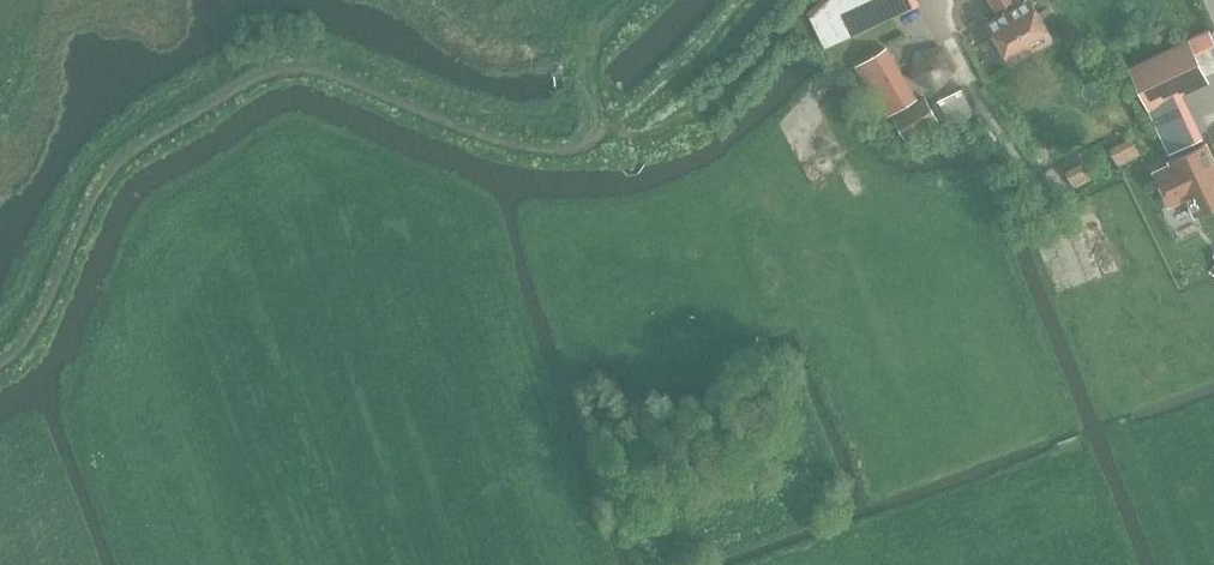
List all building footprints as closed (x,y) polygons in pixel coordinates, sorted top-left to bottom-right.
[(865,30),(852,0),(831,0),(812,20),(826,48),(865,30)] [(1011,65),(1052,42),(1028,0),(1024,3),(1022,0),(990,0),(996,10),(1000,8),(1003,14),(987,23),(1011,65)] [(929,82),(957,70),(943,40),(916,53),(929,82)] [(1189,42),(1131,70),(1149,108),(1175,96),(1207,81),(1189,42)] [(884,118),(914,100),(884,50),(851,70),(863,91),(867,89),(884,118)] [(964,88),(938,101),(950,125),(976,113),(964,88)] [(1189,125),(1175,96),(1149,108),(1162,137),(1189,125)] [(925,97),(894,115),(907,138),(938,120),(925,97)] [(1189,125),(1162,137),(1169,152),(1196,140),(1189,125)] [(1171,161),(1172,164),(1155,172),(1171,206),(1188,197),(1196,214),(1213,206),(1213,164),(1205,145),(1171,161)]
